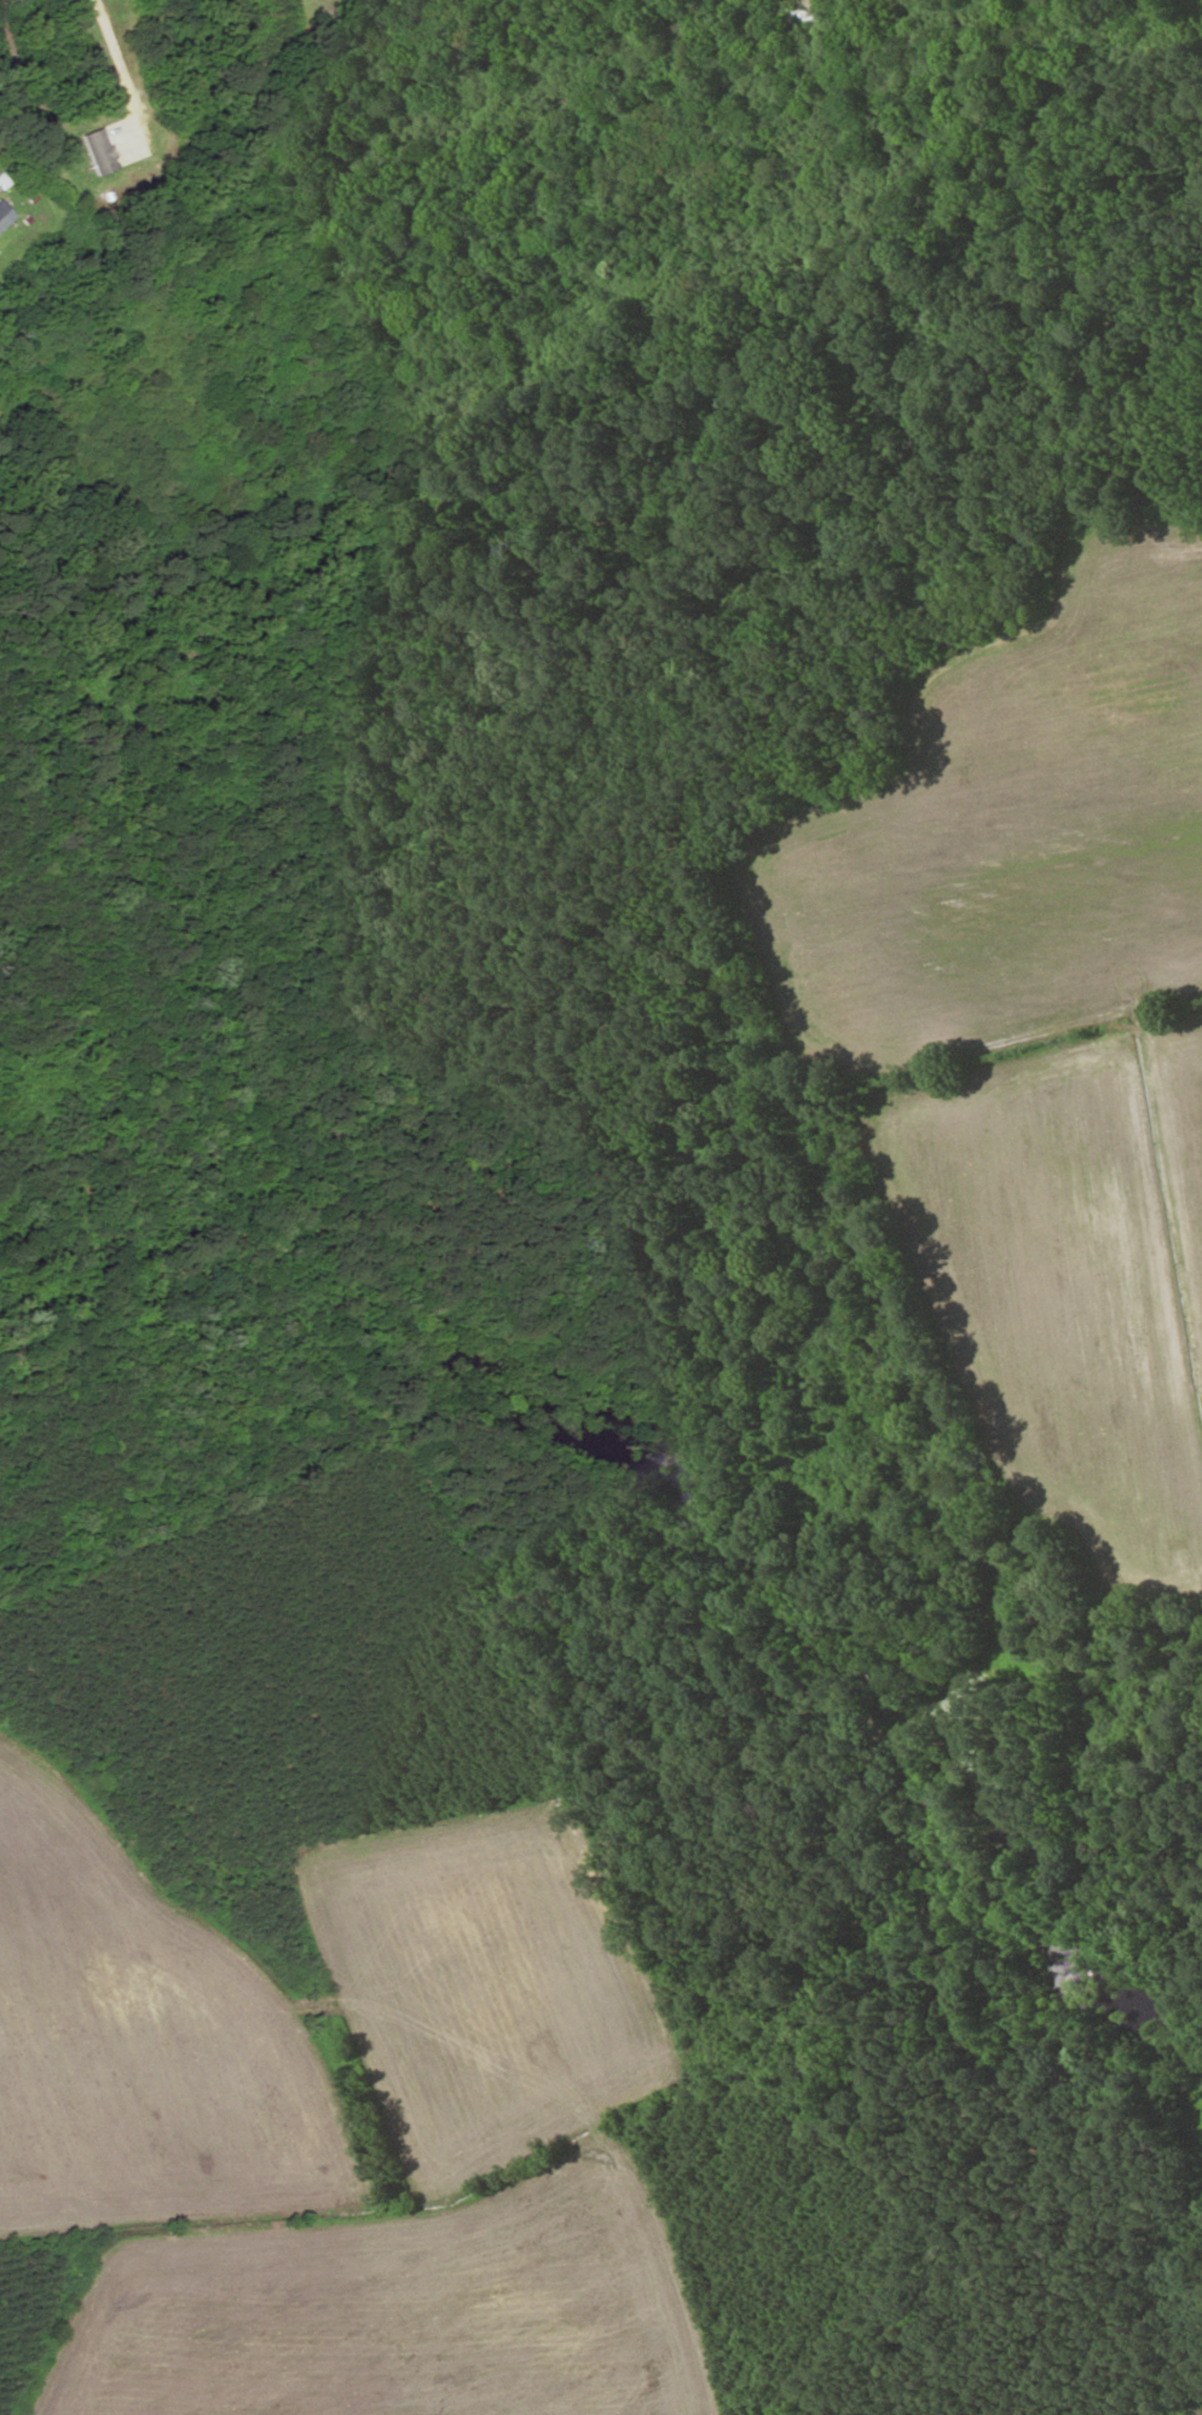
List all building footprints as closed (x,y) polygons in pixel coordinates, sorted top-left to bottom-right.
[(799,35),(831,24),(822,0),(787,0),(799,35)] [(0,201),(0,230),(14,216),(0,201)]
